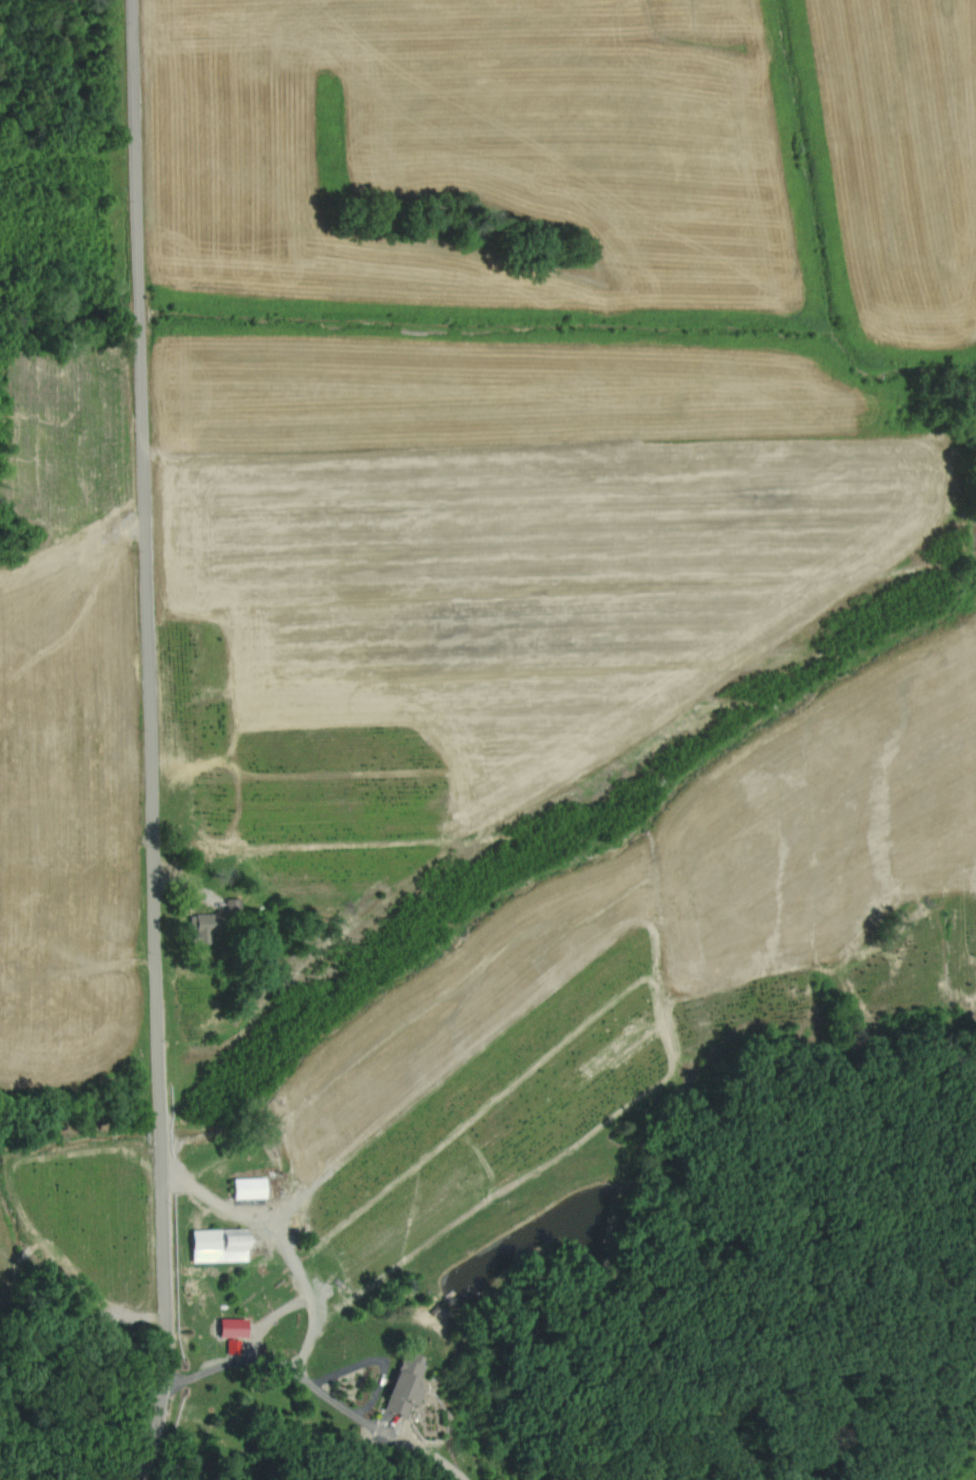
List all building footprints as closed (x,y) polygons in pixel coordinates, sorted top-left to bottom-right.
[(237,897),(222,898),(223,911),(237,911),(237,897)] [(208,942),(208,931),(216,931),(216,913),(188,913),(188,943),(208,942)] [(263,1177),(231,1178),(231,1198),(263,1197),(263,1177)] [(245,1260),(245,1228),(189,1229),(190,1262),(245,1260)] [(245,1318),(218,1318),(217,1336),(245,1337),(245,1318)] [(396,1439),(409,1406),(417,1409),(424,1391),(412,1386),(413,1382),(388,1372),(377,1400),(376,1399),(369,1416),(355,1410),(356,1409),(347,1405),(343,1416),(351,1419),(350,1420),(396,1439)]
